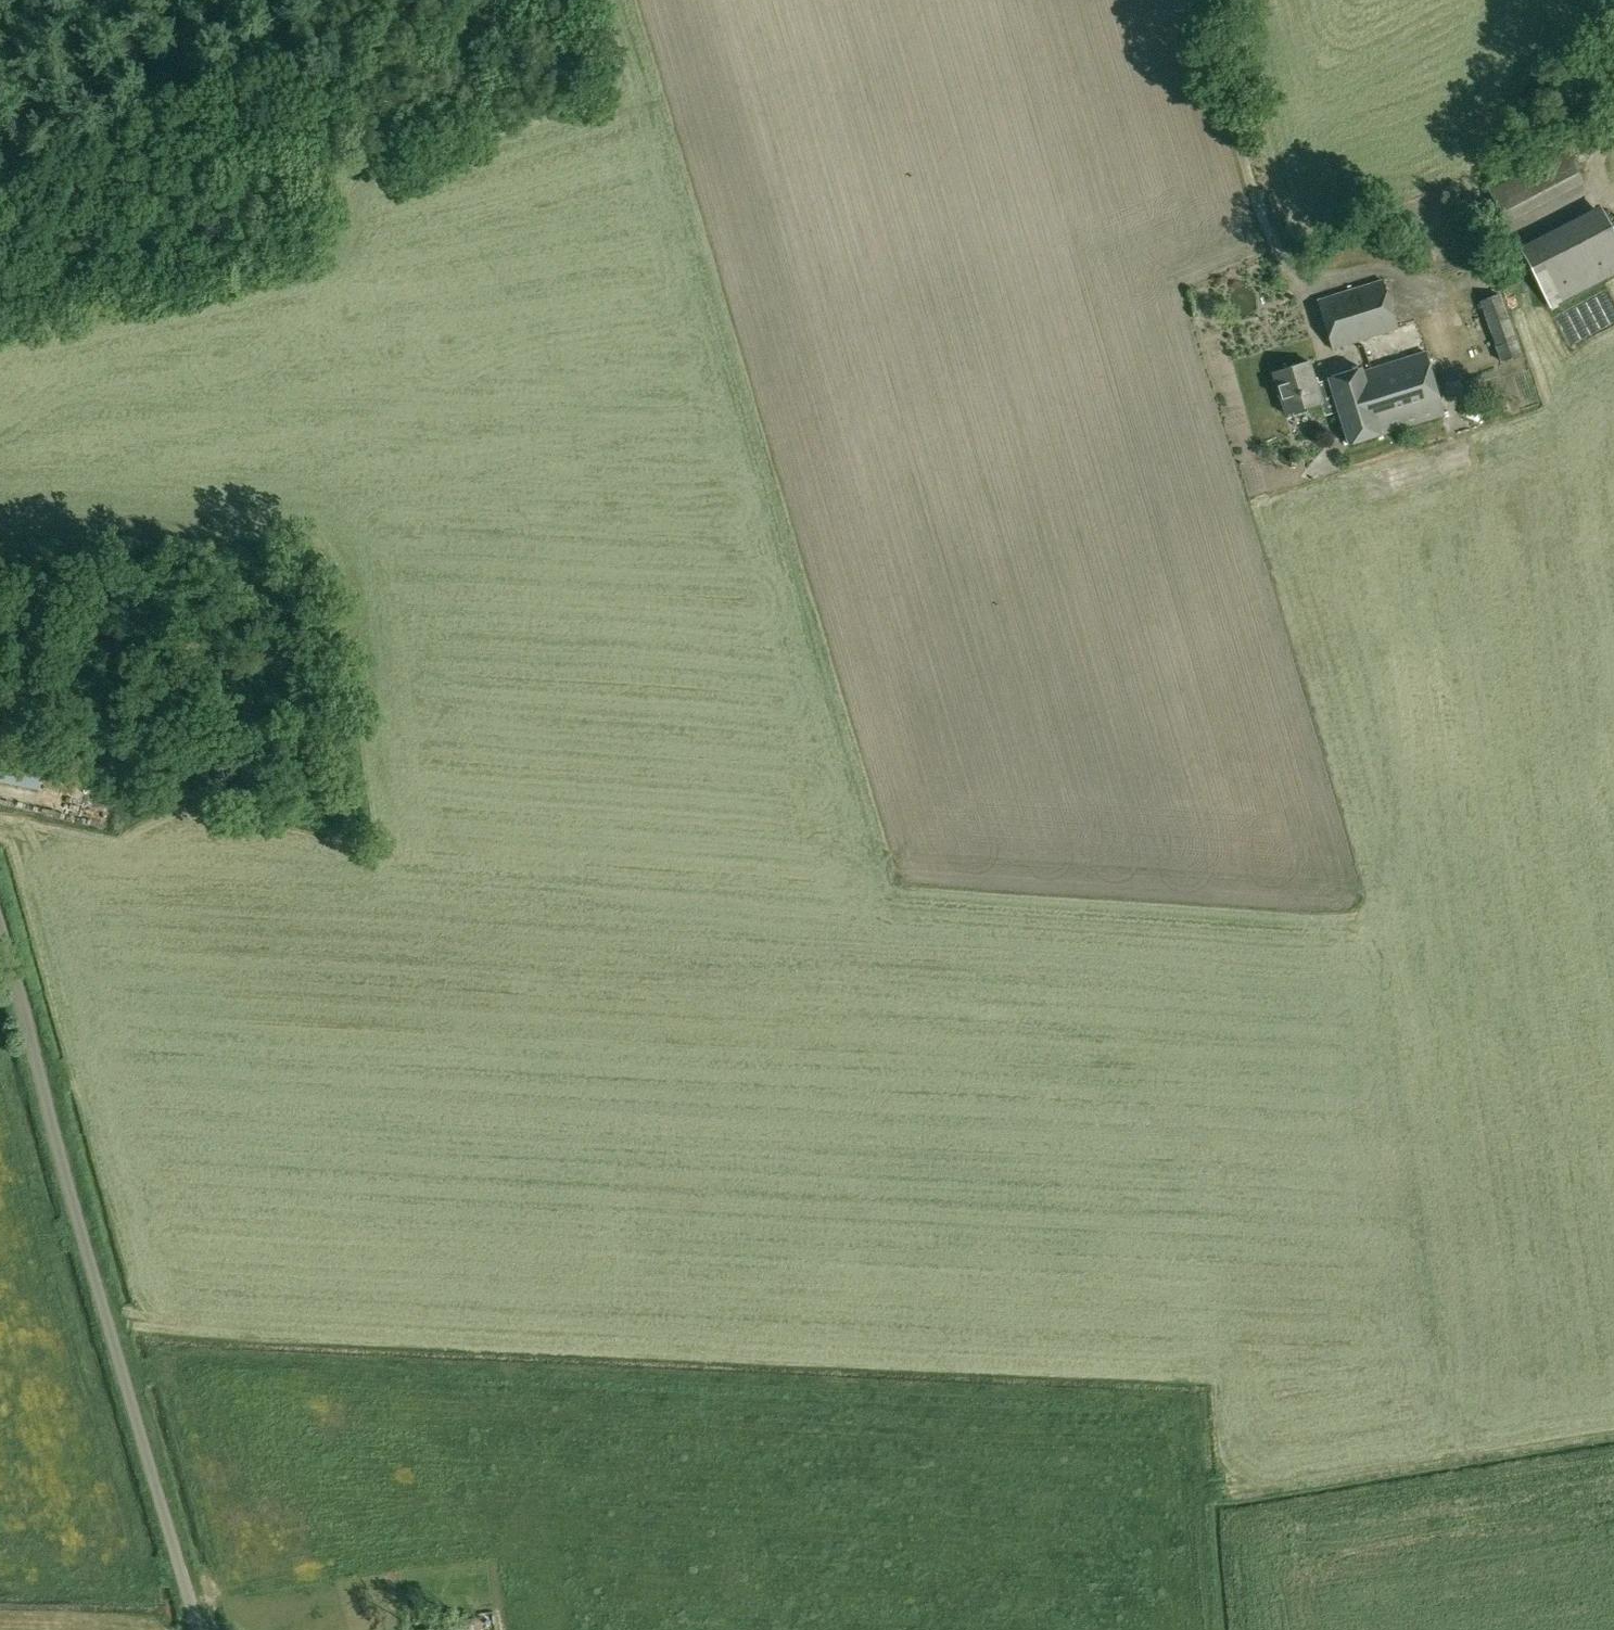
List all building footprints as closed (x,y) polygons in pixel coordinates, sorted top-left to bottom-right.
[(1505,224),(1583,183),(1567,150),(1489,191),(1505,224)] [(1519,247),(1551,307),(1613,273),(1613,233),(1599,206),(1519,247)] [(1397,328),(1382,280),(1317,300),(1332,349),(1397,328)] [(1522,355),(1500,293),(1479,301),(1501,361),(1522,355)] [(1247,331),(1230,333),(1232,348),(1249,346),(1247,331)] [(1348,444),(1444,414),(1425,352),(1362,372),(1361,368),(1327,378),(1328,379),(1315,383),(1309,361),(1272,373),(1285,414),(1321,403),(1324,416),(1338,412),(1348,444)] [(1473,419),(1490,421),(1491,409),(1474,407),(1473,419)] [(0,750),(0,782),(41,789),(46,760),(0,750)]
